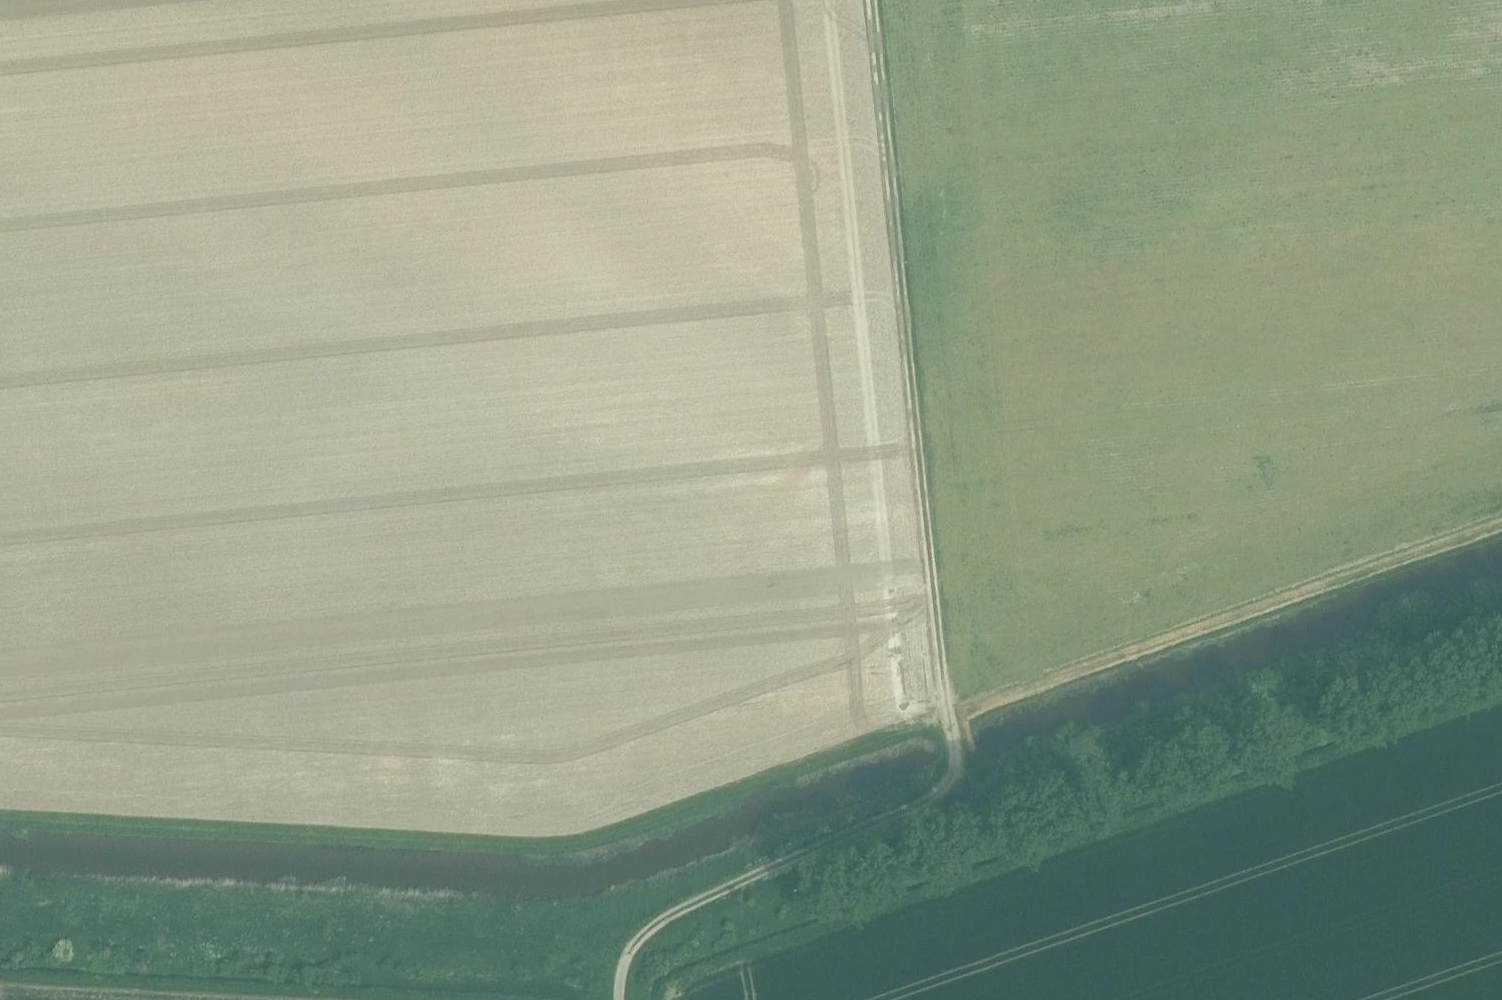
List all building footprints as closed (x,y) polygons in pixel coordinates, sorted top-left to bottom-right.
[(259,741),(267,731),(257,722),(248,732),(259,741)]
